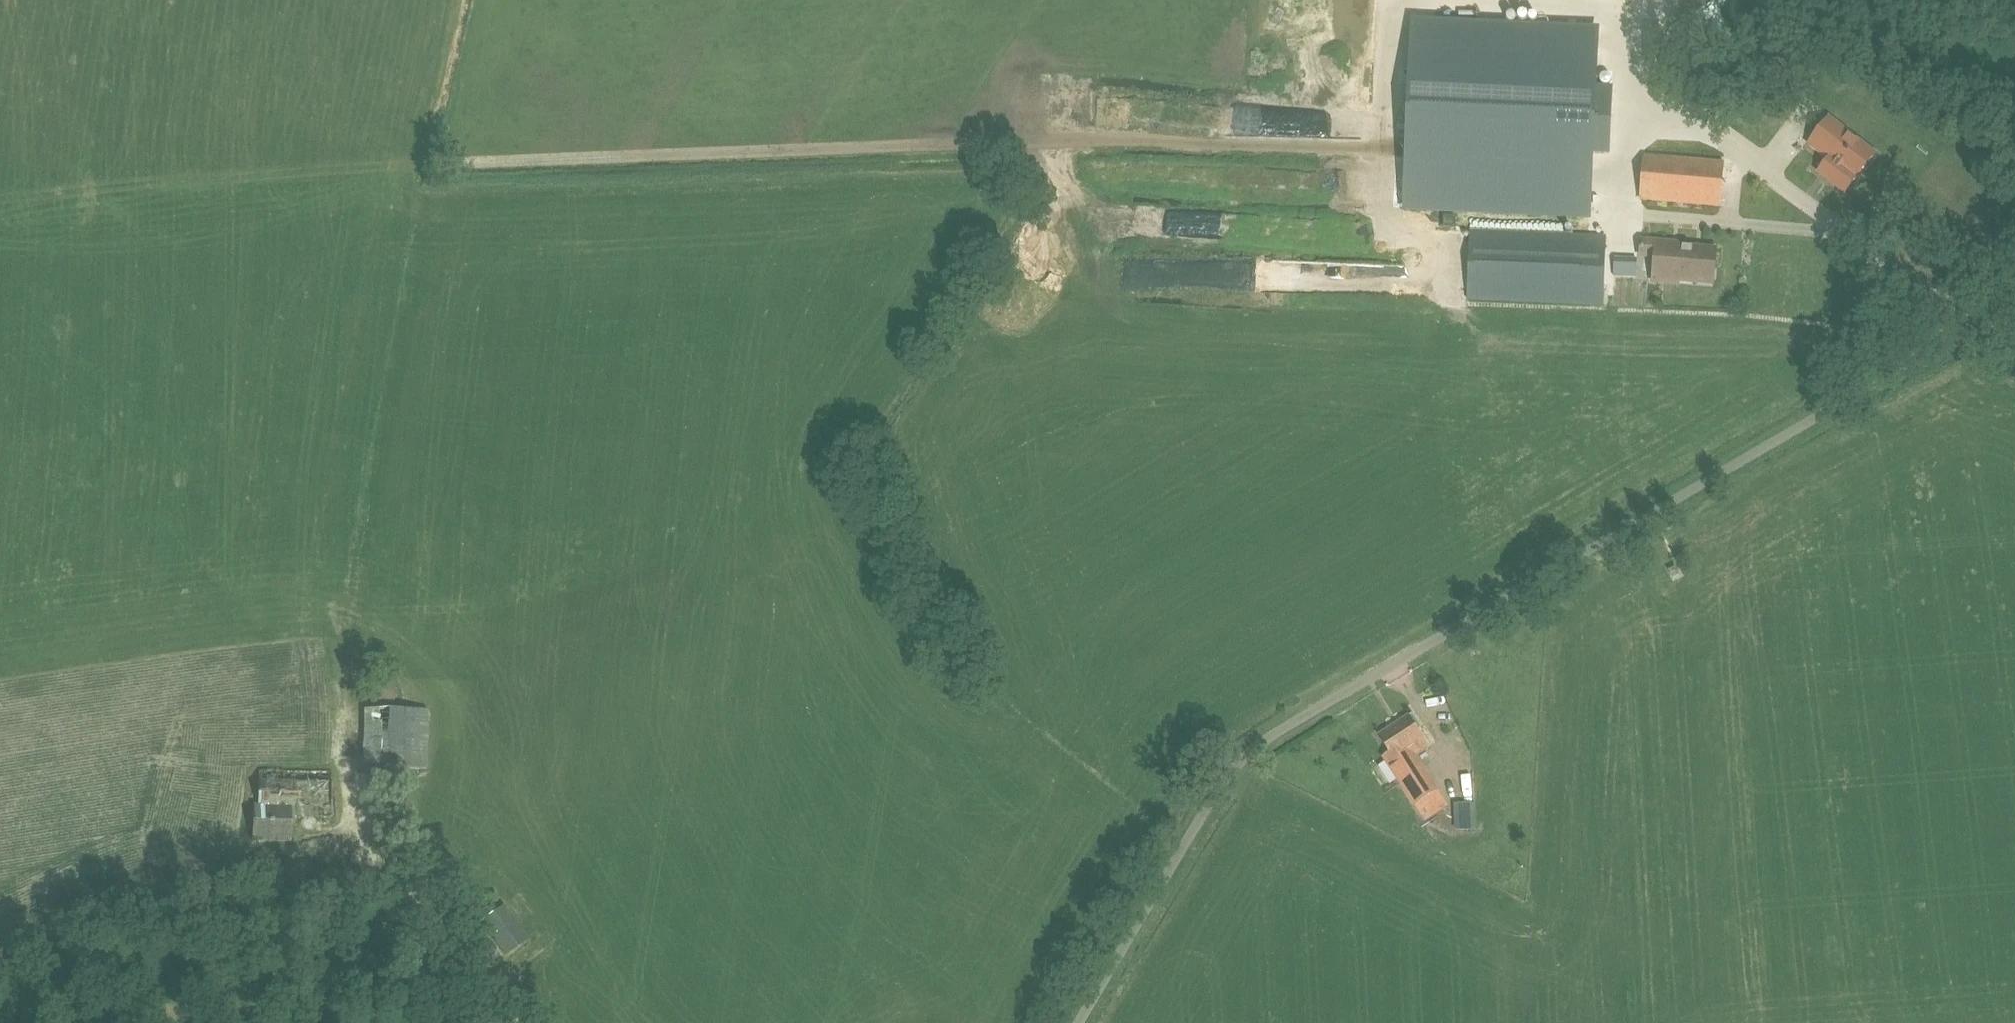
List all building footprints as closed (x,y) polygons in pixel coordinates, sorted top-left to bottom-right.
[(1595,91),(1596,47),(1412,39),(1405,207),(1589,215),(1592,155),(1608,155),(1611,91),(1595,91)] [(1721,72),(1681,71),(1678,95),(1720,97),(1721,72)] [(1877,154),(1829,116),(1807,145),(1827,161),(1817,173),(1844,195),(1877,154)] [(1720,206),(1724,162),(1645,155),(1641,199),(1720,206)] [(1602,305),(1605,237),(1471,231),(1468,299),(1602,305)] [(1673,242),(1642,240),(1640,256),(1656,257),(1654,281),(1679,284),(1679,281),(1714,283),(1716,249),(1673,245),(1673,242)] [(1676,567),(1669,570),(1673,577),(1679,574),(1676,567)] [(398,697),(394,679),(377,674),(366,684),(368,699),(385,705),(398,697)] [(400,709),(401,769),(427,769),(428,709),(400,709)] [(1379,735),(1394,758),(1395,758),(1405,775),(1398,780),(1424,820),(1447,806),(1421,765),(1418,767),(1412,758),(1429,747),(1418,730),(1422,727),(1413,713),(1379,735)] [(332,817),(332,771),(259,771),(259,806),(255,806),(255,841),(291,841),(291,817),(332,817)] [(1469,805),(1453,806),(1456,834),(1471,833),(1469,805)] [(477,913),(483,921),(482,921),(506,954),(527,939),(503,906),(493,914),(488,907),(477,913)]
